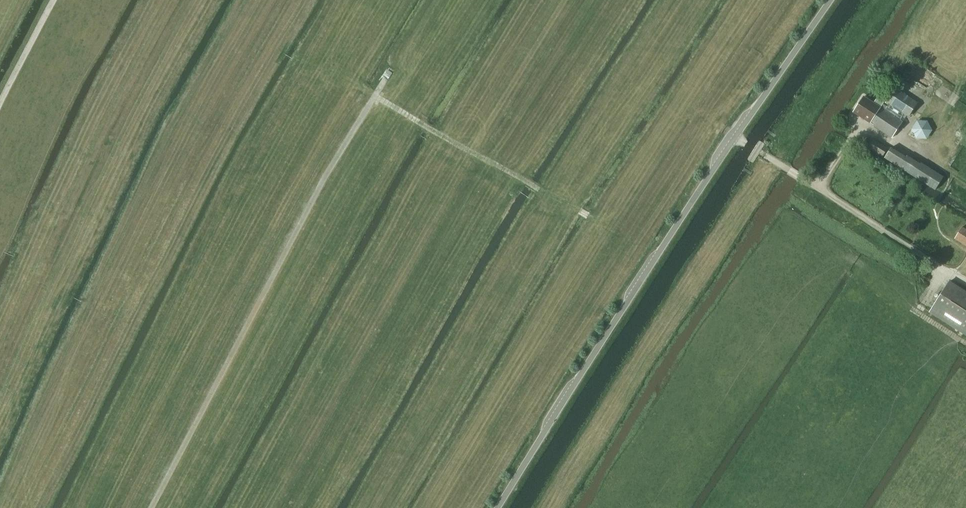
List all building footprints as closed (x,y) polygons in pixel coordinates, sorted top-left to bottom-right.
[(918,104),(896,89),(887,102),(879,97),(875,104),(865,97),(854,112),(892,138),(907,116),(909,117),(918,104)] [(883,158),(889,150),(873,139),(868,148),(883,158)] [(935,191),(935,190),(943,177),(908,154),(906,157),(891,147),(884,158),(935,191)] [(963,227),(955,239),(965,246),(965,229),(963,227)] [(949,281),(929,313),(965,336),(965,292),(949,281)]
